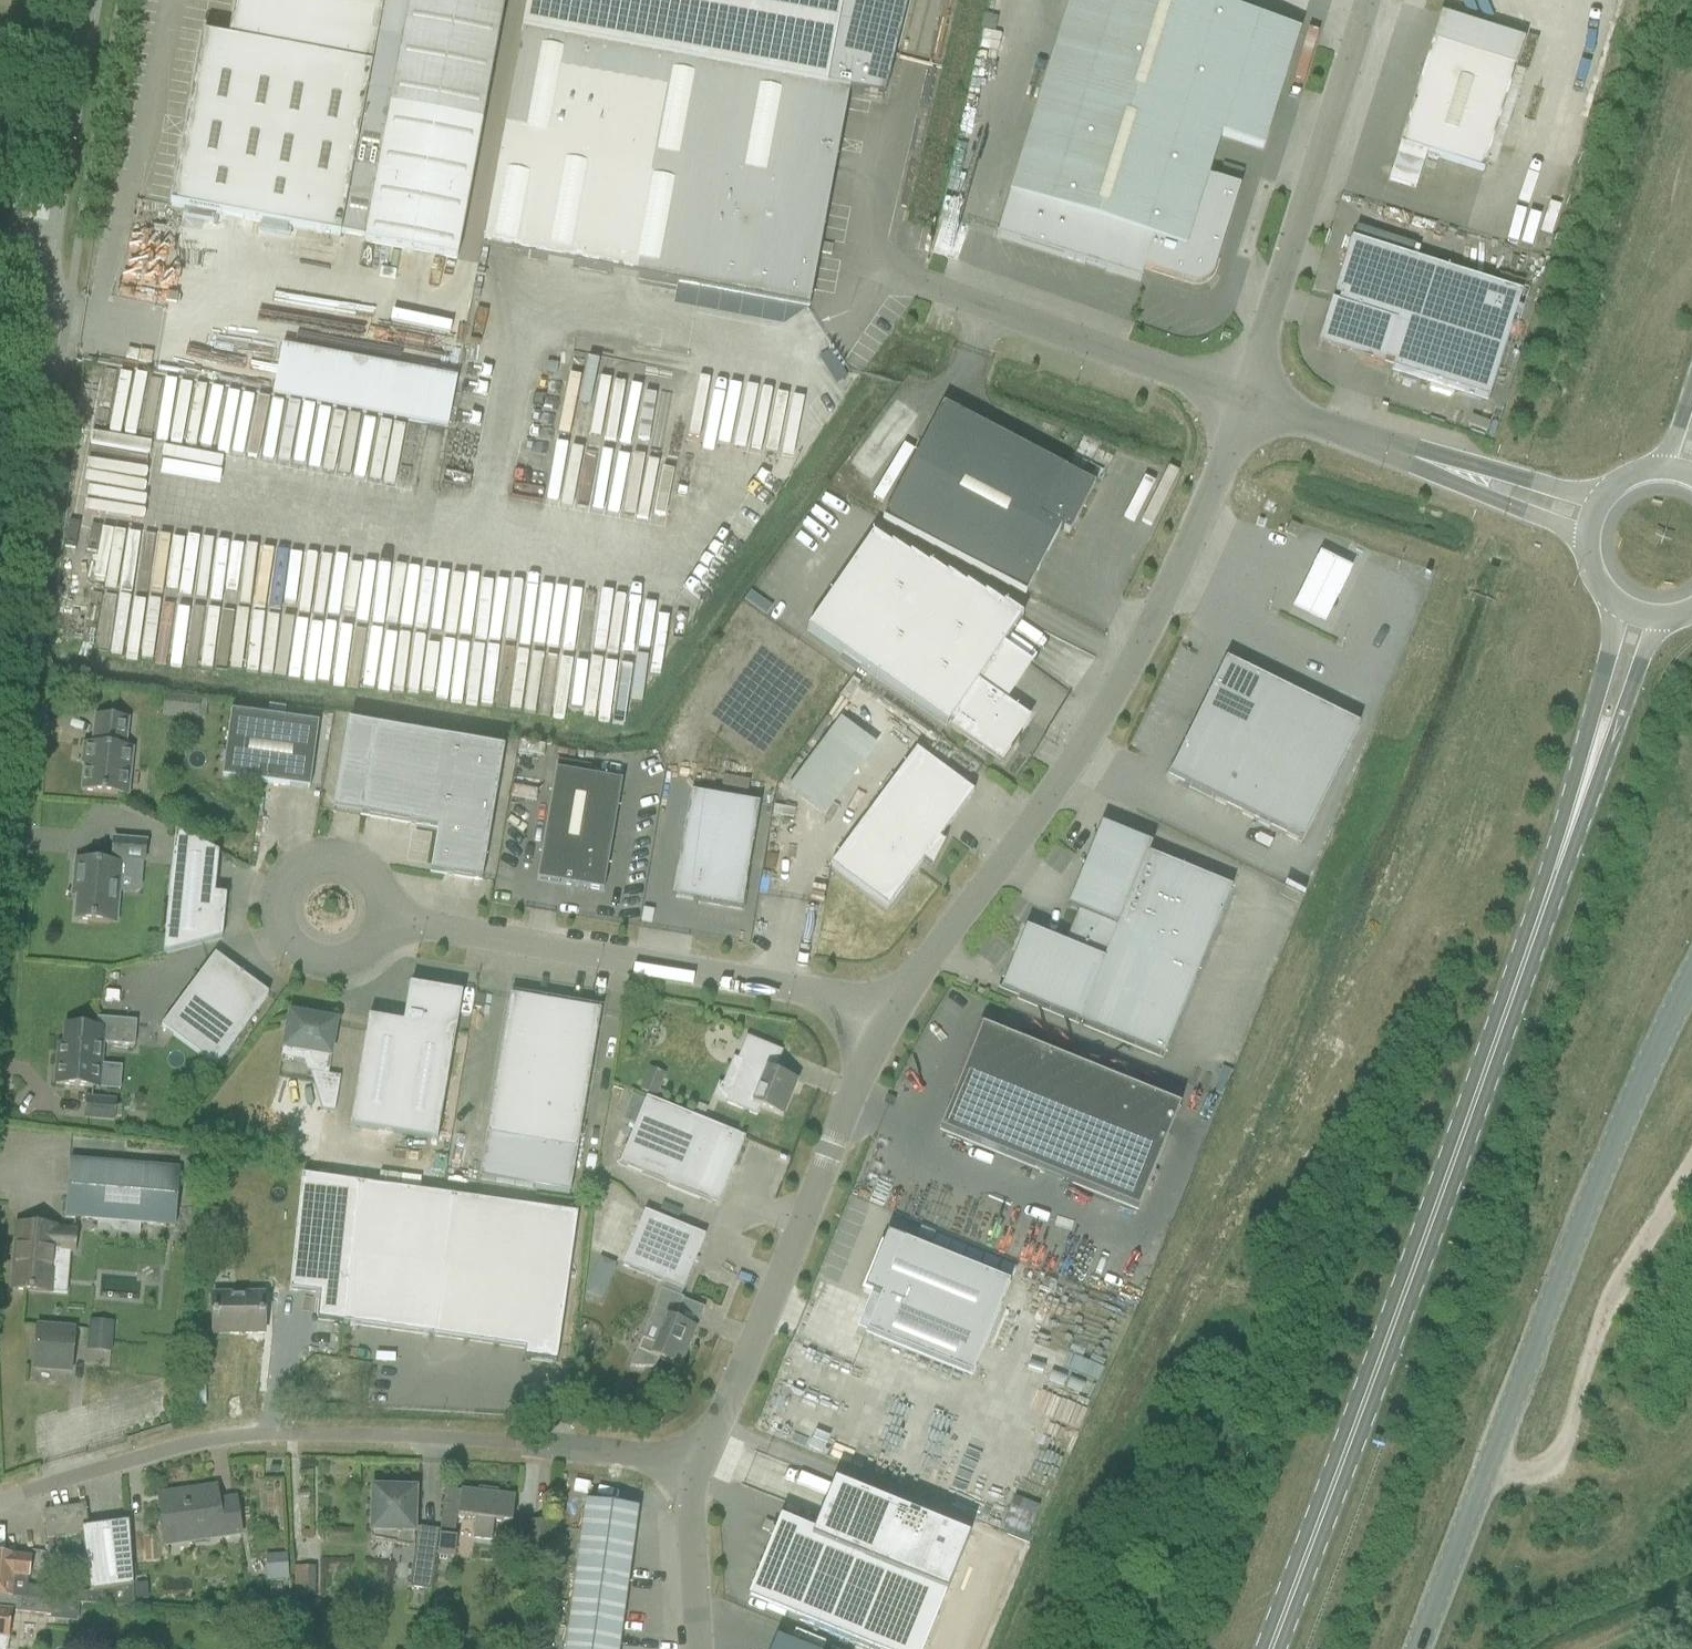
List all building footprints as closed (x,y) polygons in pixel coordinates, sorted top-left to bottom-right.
[(169,207),(191,211),(339,239),(340,235),(364,240),(364,243),(456,260),(461,230),(480,125),(504,0),(235,0),(227,42),(201,37),(169,207)] [(520,33),(523,33),(817,87),(826,89),(842,0),(527,0),(520,33)] [(826,89),(848,93),(848,94),(883,100),(908,0),(842,0),(826,89)] [(996,238),(1139,283),(1143,270),(1182,283),(1184,278),(1196,282),(1198,275),(1202,276),(1204,269),(1200,268),(1203,259),(1216,262),(1221,246),(1219,246),(1227,220),(1229,221),(1239,188),(1207,178),(1219,137),(1262,150),(1298,33),(1194,0),(1070,0),(996,238)] [(1390,171),(1387,183),(1413,191),(1416,179),(1424,154),(1483,172),(1515,69),(1524,42),(1439,15),(1431,42),(1390,171)] [(523,33),(482,251),(808,312),(848,94),(848,93),(826,89),(817,87),(523,33)] [(1325,335),(1328,346),(1359,356),(1358,360),(1382,368),(1383,362),(1393,365),(1391,371),(1487,401),(1521,294),(1351,240),(1333,294),(1339,296),(1336,305),(1331,303),(1323,327),(1327,329),(1325,335)] [(282,348),(273,396),(447,428),(456,380),(282,348)] [(186,433),(183,447),(291,466),(302,405),(195,387),(195,386),(150,378),(139,439),(169,444),(171,430),(186,433)] [(1094,486),(942,406),(882,521),(1025,596),(1059,530),(1068,535),(1094,486)] [(318,409),(308,471),(341,476),(351,414),(318,409)] [(1300,529),(1289,524),(1284,534),(1296,539),(1300,529)] [(889,548),(872,536),(806,631),(842,656),(838,662),(855,674),(859,668),(946,727),(949,723),(953,725),(950,730),(963,739),(972,746),(1001,767),(1012,751),(1007,748),(1027,719),(999,699),(1001,695),(1004,697),(1026,665),(1001,647),(1022,618),(1003,605),(1001,607),(984,595),(983,597),(965,586),(964,588),(947,576),(945,578),(928,566),(926,568),(909,556),(908,558),(890,546),(889,548)] [(1295,602),(1326,617),(1354,561),(1322,545),(1295,602)] [(1359,728),(1226,662),(1168,778),(1301,844),(1359,728)] [(318,724),(230,712),(221,778),(309,790),(318,724)] [(81,791),(121,796),(124,771),(131,772),(133,750),(125,749),(128,721),(95,717),(92,746),(86,745),(81,791)] [(793,795),(833,819),(879,742),(839,718),(793,795)] [(374,727),(359,816),(387,821),(395,822),(437,830),(431,866),(429,873),(467,880),(481,882),(504,749),(403,732),(374,727)] [(973,794),(915,751),(830,867),(887,909),(922,863),(931,870),(944,845),(938,840),(973,794)] [(591,767),(556,761),(536,882),(603,893),(622,782),(589,776),(591,767)] [(698,905),(699,903),(741,910),(744,894),(746,895),(746,894),(744,894),(745,884),(758,806),(689,794),(676,872),(675,872),(671,898),(698,903),(697,905),(698,905)] [(996,992),(1162,1059),(1231,889),(1147,855),(1149,849),(1101,830),(1070,906),(1072,906),(1078,908),(1063,945),(1026,930),(1027,927),(1026,926),(999,991),(997,990),(996,992)] [(218,854),(174,833),(162,956),(221,940),(226,897),(214,895),(218,854)] [(145,843),(113,840),(112,860),(114,860),(113,865),(75,862),(73,885),(77,886),(74,920),(111,924),(115,875),(132,877),(133,862),(143,863),(145,843)] [(268,995),(214,955),(160,1028),(214,1068),(268,995)] [(411,988),(410,988),(406,1010),(405,1009),(402,1025),(368,1019),(349,1127),(436,1142),(454,1034),(455,1034),(461,995),(444,992),(444,991),(443,991),(442,994),(421,990),(420,996),(411,995),(411,988)] [(485,1137),(478,1182),(568,1196),(576,1152),(599,1013),(509,997),(485,1137)] [(289,1015),(284,1049),(281,1063),(283,1064),(285,1050),(308,1053),(312,1065),(326,1067),(325,1071),(327,1071),(335,1023),(313,1019),(314,1014),(296,1011),(297,1009),(295,1009),(295,1010),(290,1009),(290,1011),(291,1011),(290,1015),(289,1015)] [(62,1061),(57,1060),(55,1085),(93,1088),(95,1065),(100,1066),(102,1044),(134,1047),(136,1022),(97,1019),(96,1029),(65,1026),(62,1061)] [(980,1029),(938,1132),(1137,1213),(1179,1110),(980,1029)] [(742,1061),(724,1104),(756,1117),(759,1109),(782,1118),(796,1082),(774,1073),(782,1052),(746,1037),(737,1059),(742,1061)] [(340,1078),(310,1073),(321,1111),(334,1113),(340,1078)] [(634,1125),(618,1166),(696,1198),(717,1206),(745,1139),(724,1130),(645,1098),(644,1100),(632,1095),(622,1120),(634,1125)] [(115,1101),(86,1099),(84,1119),(114,1121),(115,1101)] [(64,1218),(86,1220),(116,1223),(138,1224),(174,1227),(179,1170),(69,1161),(64,1218)] [(301,1176),(289,1291),(320,1296),(317,1321),(341,1324),(356,1183),(301,1176)] [(356,1183),(341,1324),(525,1350),(523,1359),(556,1364),(577,1214),(356,1183)] [(644,1212),(621,1267),(682,1292),(705,1237),(644,1212)] [(116,1223),(115,1236),(137,1238),(138,1224),(116,1223)] [(17,1226),(12,1291),(34,1292),(50,1294),(53,1251),(70,1253),(73,1253),(75,1231),(55,1229),(39,1228),(17,1226)] [(886,1236),(863,1292),(870,1295),(879,1299),(865,1333),(865,1334),(971,1377),(1008,1285),(886,1236)] [(600,1260),(594,1273),(605,1278),(611,1275),(615,1266),(600,1260)] [(637,1347),(629,1368),(654,1369),(658,1361),(679,1369),(695,1329),(674,1321),(683,1300),(683,1299),(680,1297),(661,1290),(654,1307),(646,1326),(660,1332),(654,1347),(640,1341),(637,1347)] [(263,1295),(212,1295),(212,1335),(263,1335),(263,1295)] [(89,1321),(86,1351),(110,1354),(113,1323),(89,1321)] [(74,1330),(37,1327),(33,1369),(70,1372),(74,1330)] [(877,1648),(925,1648),(970,1539),(835,1484),(813,1539),(779,1525),(750,1597),(877,1648)] [(159,1501),(162,1523),(164,1541),(181,1539),(182,1544),(240,1536),(235,1499),(217,1502),(215,1487),(198,1490),(198,1496),(159,1501)] [(371,1488),(370,1533),(371,1533),(371,1532),(396,1533),(394,1544),(392,1544),(392,1545),(413,1549),(415,1495),(414,1495),(376,1489),(376,1488),(371,1488)] [(444,1490),(436,1555),(454,1557),(455,1537),(454,1536),(456,1521),(457,1518),(475,1520),(472,1539),(492,1541),(493,1522),(511,1525),(514,1498),(496,1496),(497,1491),(477,1489),(477,1494),(444,1490)] [(1013,1492),(999,1524),(1028,1536),(1041,1504),(1013,1492)] [(585,1500),(580,1533),(633,1541),(637,1509),(585,1500)] [(54,1597),(55,1601),(55,1603),(74,1604),(134,1608),(128,1522),(88,1528),(85,1506),(43,1512),(47,1541),(82,1536),(89,1593),(54,1597)] [(531,1522),(527,1553),(545,1555),(549,1524),(531,1522)] [(580,1533),(576,1565),(629,1573),(633,1541),(580,1533)] [(24,1600),(24,1599),(42,1601),(42,1600),(43,1589),(27,1587),(27,1581),(30,1559),(0,1555),(0,1597),(24,1600)] [(264,1557),(266,1581),(289,1579),(286,1555),(264,1557)] [(413,1555),(408,1588),(430,1591),(435,1558),(413,1555)] [(576,1565),(571,1597),(624,1604),(629,1573),(576,1565)] [(11,1613),(51,1617),(51,1615),(53,1601),(42,1600),(42,1601),(24,1600),(0,1597),(0,1648),(7,1648),(11,1613)] [(571,1597),(567,1629),(620,1636),(624,1604),(571,1597)] [(567,1629),(564,1648),(618,1648),(620,1636),(567,1629)] [(776,1640),(772,1648),(799,1648),(776,1640)]
